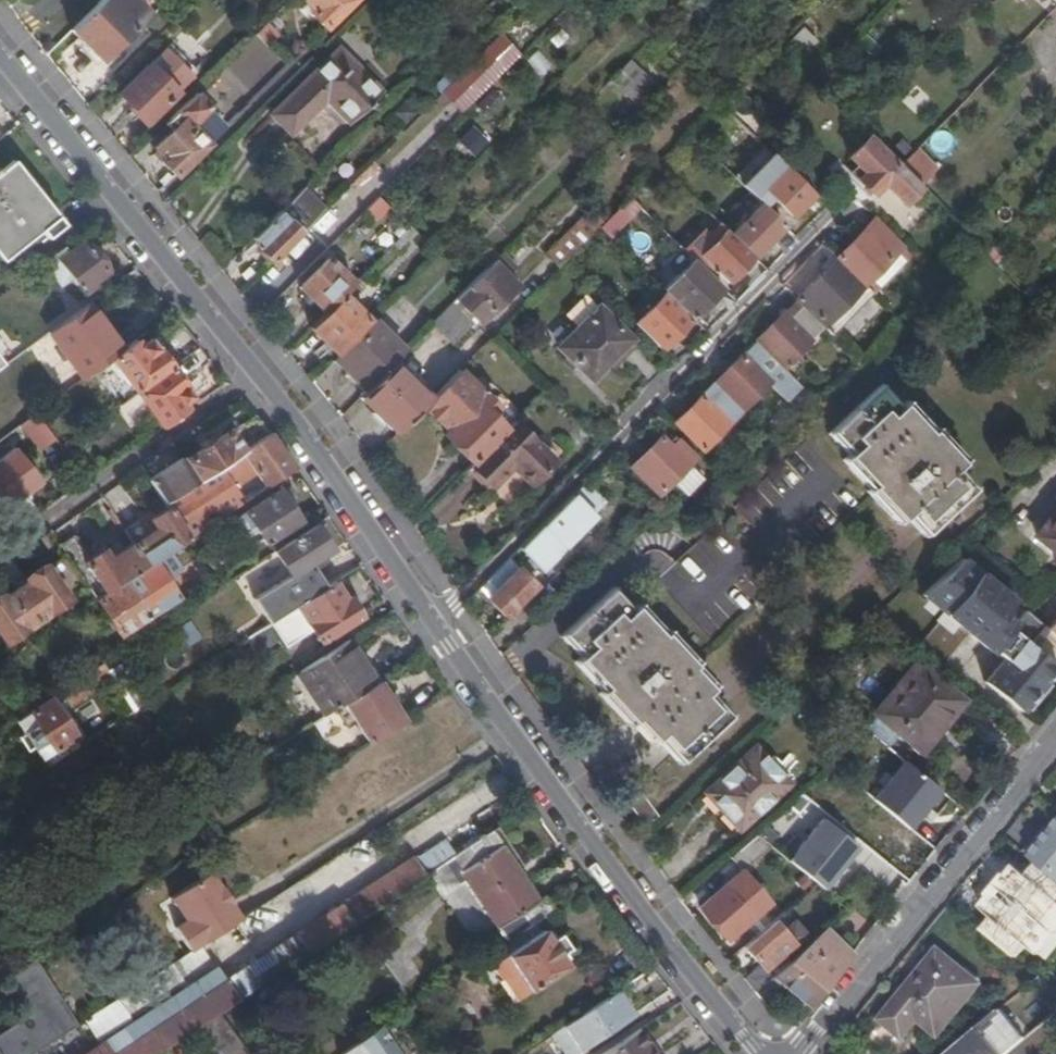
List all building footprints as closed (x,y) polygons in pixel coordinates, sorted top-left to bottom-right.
[(304,1),(318,15),(315,18),(324,28),(352,0),(304,0),(304,1)] [(97,3),(69,30),(99,61),(128,33),(97,3)] [(804,27),(790,40),(803,53),(816,40),(804,27)] [(339,48),(271,115),(291,135),(329,97),(335,102),(333,104),(349,120),(348,121),(351,124),(383,92),(381,89),(381,90),(339,48)] [(498,71),(482,54),(468,68),(483,85),(498,71)] [(175,78),(155,57),(148,64),(147,64),(118,92),(147,122),(149,120),(148,119),(175,92),(167,85),(175,78)] [(659,89),(629,61),(619,71),(648,100),(659,89)] [(648,100),(618,72),(611,79),(640,107),(648,100)] [(495,90),(477,105),(487,117),(504,103),(495,90)] [(160,159),(174,176),(223,127),(206,110),(208,107),(194,93),(163,124),(170,131),(154,147),(162,157),(160,159)] [(416,113),(404,101),(391,113),(404,125),(416,113)] [(478,155),(486,140),(467,129),(459,145),(478,155)] [(868,136),(848,156),(864,172),(858,178),(874,194),(884,183),(904,203),(921,186),(868,136)] [(927,176),(907,155),(899,163),(919,185),(927,176)] [(12,160),(0,170),(0,258),(0,259),(55,216),(12,160)] [(813,196),(784,167),(772,181),(767,176),(759,183),(764,188),(792,218),(813,196)] [(259,248),(273,262),(332,202),(311,180),(253,237),(261,246),(259,248)] [(379,196),(365,210),(371,216),(385,202),(379,196)] [(628,196),(613,211),(623,221),(638,206),(628,196)] [(732,235),(753,257),(783,226),(762,205),(732,235)] [(623,221),(613,211),(602,223),(599,227),(608,236),(623,221)] [(599,227),(602,223),(590,212),(547,256),(559,268),(568,258),(599,227)] [(900,247),(876,221),(866,232),(863,230),(836,258),(863,285),(900,247)] [(409,227),(389,247),(396,254),(416,234),(409,227)] [(726,284),(753,257),(732,235),(727,231),(700,258),(726,284)] [(83,293),(110,273),(98,258),(104,254),(90,236),(48,268),(62,284),(71,278),(83,293)] [(678,275),(693,260),(679,246),(673,252),(676,255),(667,265),(678,275)] [(515,268),(500,252),(452,302),(473,323),(476,326),(491,310),(492,311),(518,286),(507,276),(515,268)] [(298,288),(324,313),(354,283),(328,258),(298,288)] [(863,285),(836,258),(795,299),(798,302),(823,327),(863,285)] [(692,319),(723,288),(693,260),(678,275),(663,290),(665,292),(692,319)] [(363,274),(355,282),(361,288),(369,280),(363,274)] [(324,313),(310,327),(335,353),(367,320),(349,301),(361,288),(355,282),(354,283),(324,313)] [(662,350),(692,319),(665,292),(635,324),(662,350)] [(597,308),(584,294),(563,314),(577,328),(597,308)] [(473,323),(452,302),(429,324),(451,346),(473,323)] [(782,313),(756,340),(783,367),(823,327),(798,302),(787,312),(792,317),(789,319),(782,313)] [(98,366),(121,348),(87,303),(49,331),(83,377),(98,366)] [(611,358),(630,339),(624,334),(612,322),(597,308),(577,328),(558,348),(590,380),(611,358)] [(634,323),(622,312),(612,322),(624,334),(634,323)] [(334,359),(365,389),(392,362),(403,350),(373,320),(334,359)] [(54,380),(70,369),(45,333),(29,344),(54,380)] [(98,366),(124,399),(171,365),(156,345),(146,353),(135,338),(121,348),(98,366)] [(635,345),(630,339),(611,358),(617,364),(635,345)] [(783,367),(756,340),(742,354),(769,381),(783,367)] [(742,354),(715,381),(742,408),(769,381),(742,354)] [(358,397),(395,434),(420,409),(429,400),(392,362),(365,389),(358,397)] [(158,421),(162,427),(188,409),(177,393),(187,386),(172,365),(171,365),(124,399),(118,403),(137,429),(155,417),(158,421)] [(429,400),(420,409),(473,462),(505,429),(491,414),(497,407),(459,369),(429,400)] [(714,381),(673,422),(701,450),(742,408),(715,381),(714,381)] [(879,386),(831,430),(850,451),(845,456),(871,486),(870,488),(899,520),(908,513),(926,533),(974,488),(955,468),(964,461),(933,427),(930,430),(904,401),(898,406),(879,386)] [(40,448),(54,438),(35,412),(21,422),(40,448)] [(240,452),(269,433),(254,415),(183,462),(180,459),(148,480),(163,504),(218,467),(240,452)] [(141,433),(158,421),(155,417),(137,429),(141,433)] [(473,462),(471,464),(502,494),(517,478),(534,494),(557,469),(510,424),(505,429),(473,462)] [(264,488),(294,468),(269,433),(240,452),(264,488)] [(694,458),(681,444),(674,451),(660,437),(634,464),(660,491),(670,481),(688,464),(694,458)] [(6,509),(41,482),(17,450),(0,463),(0,501),(6,509)] [(242,503),(264,488),(240,452),(218,467),(242,503)] [(703,479),(688,464),(670,481),(686,496),(703,479)] [(187,538),(242,503),(218,467),(163,504),(166,509),(186,539),(187,538)] [(607,501),(587,480),(479,589),(506,616),(536,585),(533,581),(596,518),(593,514),(607,501)] [(264,544),(298,521),(277,491),(235,517),(248,537),(256,533),(264,544)] [(669,511),(661,503),(652,511),(660,520),(669,511)] [(186,539),(166,509),(148,520),(150,523),(128,537),(132,542),(147,565),(186,539)] [(1039,535),(1055,549),(1055,515),(1039,535)] [(331,550),(315,524),(273,551),(290,577),(311,563),(331,550)] [(73,536),(58,545),(95,599),(124,580),(147,565),(132,542),(107,558),(102,550),(89,559),(73,536)] [(148,616),(177,597),(160,572),(182,555),(193,548),(187,538),(186,539),(147,565),(124,580),(148,616)] [(918,649),(941,669),(968,636),(991,655),(994,653),(1004,661),(985,684),(1020,713),(1055,669),(1055,666),(1030,645),(1044,628),(1025,612),(1014,625),(1002,616),(1013,602),(962,560),(922,597),(945,617),(918,649)] [(325,586),(311,563),(290,577),(255,599),(272,621),(325,586)] [(25,583),(14,590),(36,621),(67,600),(43,567),(24,580),(25,583)] [(124,580),(95,599),(119,635),(148,616),(124,580)] [(345,600),(333,582),(325,586),(272,621),(270,622),(285,647),(313,630),(320,641),(361,615),(350,598),(345,600)] [(611,589),(563,633),(583,656),(578,660),(604,689),(602,691),(630,722),(633,722),(652,742),(658,737),(681,761),(729,717),(707,692),(712,688),(693,667),(696,664),(666,632),(663,633),(637,605),(631,610),(611,589)] [(14,590),(3,598),(1,596),(0,597),(0,637),(4,643),(26,628),(34,638),(43,632),(36,621),(14,590)] [(1048,630),(1055,637),(1055,620),(1048,630)] [(343,702),(376,682),(349,639),(299,671),(326,713),(337,706),(343,702)] [(124,716),(132,710),(100,662),(56,691),(63,701),(99,677),(124,716)] [(918,666),(876,715),(916,747),(913,751),(923,760),(955,722),(948,715),(958,703),(960,705),(962,702),(918,666)] [(400,716),(378,680),(376,682),(343,702),(366,738),(370,743),(400,724),(404,722),(400,716)] [(41,759),(74,738),(50,700),(16,721),(41,759)] [(344,717),(337,706),(326,713),(307,726),(312,733),(316,730),(319,734),(344,717)] [(292,736),(280,743),(285,752),(297,745),(292,736)] [(755,748),(706,793),(739,830),(788,784),(755,748)] [(642,793),(628,803),(644,826),(658,815),(642,793)] [(739,830),(706,793),(702,797),(735,834),(739,830)] [(826,821),(791,862),(805,874),(824,889),(859,848),(826,821)] [(1024,851),(1055,877),(1055,823),(1042,839),(1037,835),(1024,851)] [(492,831),(524,878),(530,874),(499,827),(492,831)] [(507,942),(554,910),(545,897),(538,901),(524,878),(492,831),(428,874),(443,896),(466,881),(507,942)] [(765,841),(757,834),(730,857),(742,872),(771,847),(765,841)] [(424,866),(450,851),(443,839),(417,855),(424,866)] [(183,1035),(212,1015),(287,966),(341,930),(424,876),(412,857),(224,981),(114,1053),(153,1053),(183,1035)] [(1006,873),(1011,877),(1019,868),(1014,864),(1006,873)] [(1011,877),(985,910),(1020,939),(1039,915),(1046,907),(1055,895),(1055,893),(1022,865),(1019,868),(1011,877)] [(190,951),(240,918),(230,903),(234,901),(223,885),(220,887),(210,871),(171,896),(186,919),(174,927),(190,951)] [(743,873),(701,909),(727,940),(770,904),(743,873)] [(814,885),(805,874),(791,887),(800,897),(814,885)] [(1046,907),(1039,915),(1044,918),(1051,911),(1046,907)] [(745,979),(756,993),(773,976),(780,970),(775,964),(793,948),(794,946),(807,934),(795,921),(782,932),(773,922),(744,947),(757,962),(760,960),(763,964),(745,979)] [(808,1007),(848,957),(823,930),(780,970),(773,976),(808,1007)] [(531,992),(567,967),(543,931),(492,965),(502,979),(515,970),(531,992)] [(937,950),(900,996),(941,1029),(979,983),(937,950)] [(78,1023),(35,958),(8,975),(33,1013),(0,1034),(0,1053),(30,1053),(78,1023)] [(150,976),(86,1018),(99,1038),(184,983),(171,963),(150,976)] [(224,981),(214,965),(99,1041),(80,1053),(114,1053),(224,981)] [(617,990),(634,1015),(670,990),(651,967),(617,990)] [(502,979),(517,1001),(531,992),(515,970),(502,979)] [(941,1029),(900,996),(882,1019),(903,1036),(918,1018),(938,1034),(941,1029)] [(976,1030),(996,1053),(1005,1053),(1023,1039),(999,1011),(976,1030)] [(183,1035),(196,1053),(237,1053),(212,1015),(183,1035)] [(338,1051),(340,1053),(406,1053),(384,1021),(338,1051)] [(648,1050),(646,1046),(649,1045),(639,1028),(601,1053),(642,1053),(648,1050)] [(976,1030),(959,1043),(947,1053),(996,1053),(976,1030)]
